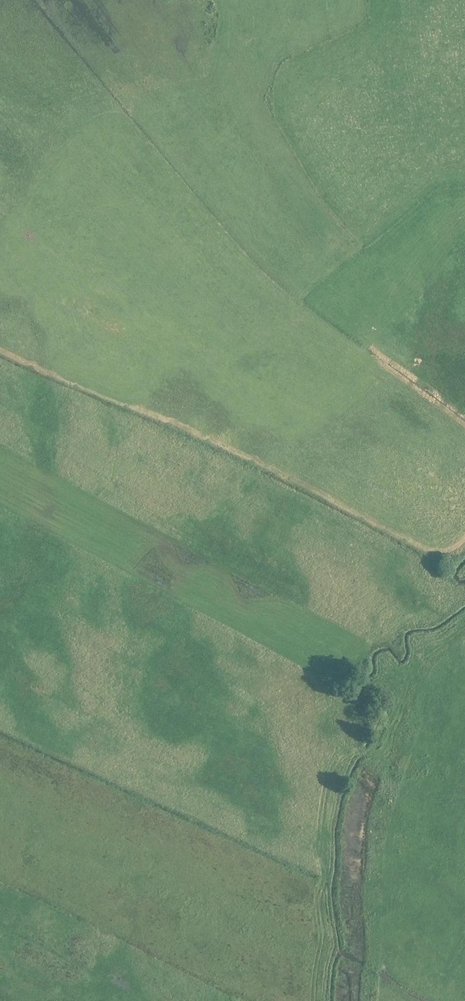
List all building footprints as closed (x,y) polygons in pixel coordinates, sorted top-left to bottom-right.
[(339,253),(341,246),(334,244),(333,252),(339,253)]
